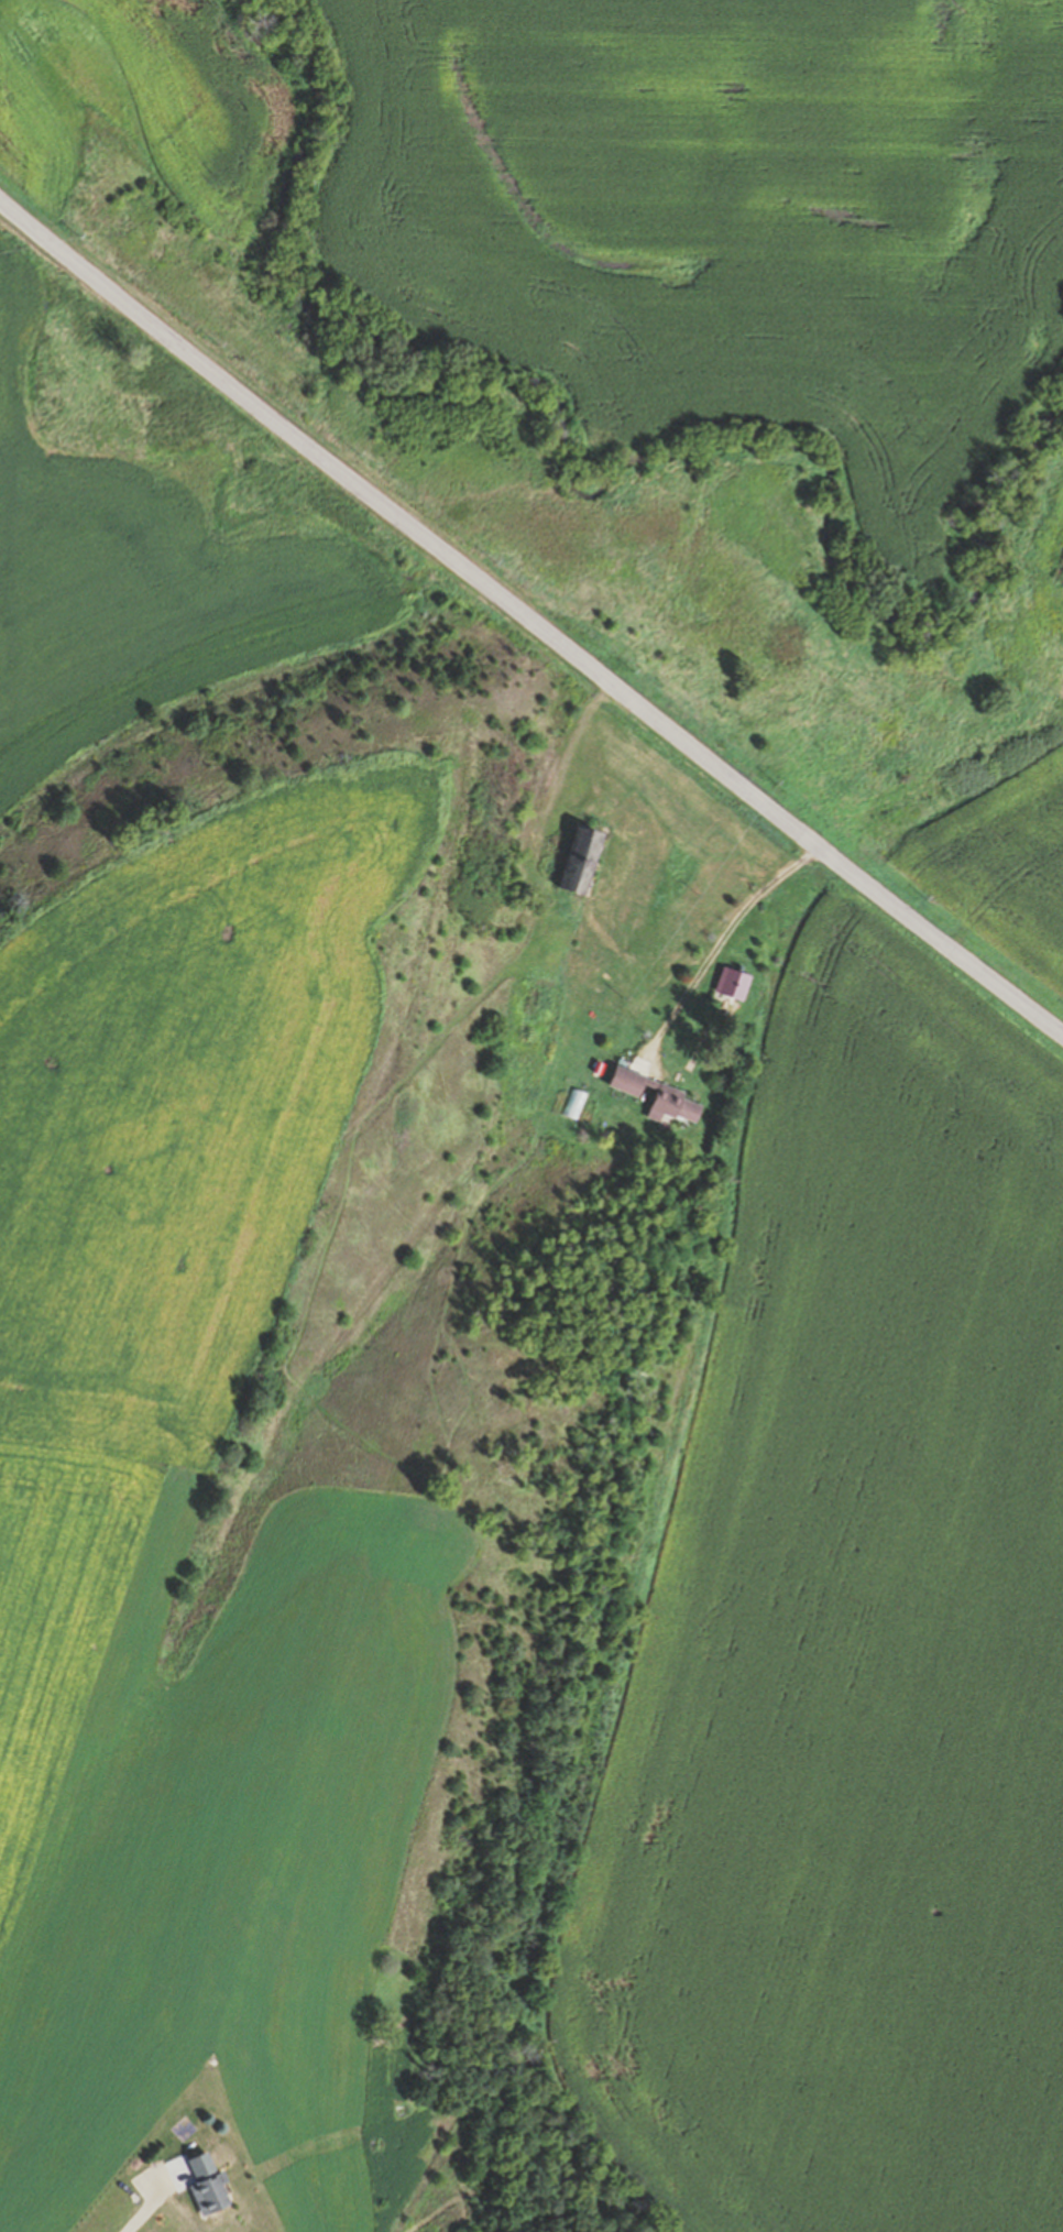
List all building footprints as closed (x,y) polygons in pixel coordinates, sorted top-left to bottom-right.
[(584,823),(567,887),(594,895),(612,831),(584,823)] [(734,974),(728,994),(746,997),(750,978),(734,974)] [(620,1066),(687,1093),(684,1099),(704,1105),(698,1123),(667,1114),(664,1123),(648,1118),(658,1090),(647,1086),(643,1098),(611,1086),(620,1066)] [(235,2206),(224,2173),(220,2174),(212,2152),(191,2160),(199,2183),(193,2185),(204,2217),(235,2206)]
